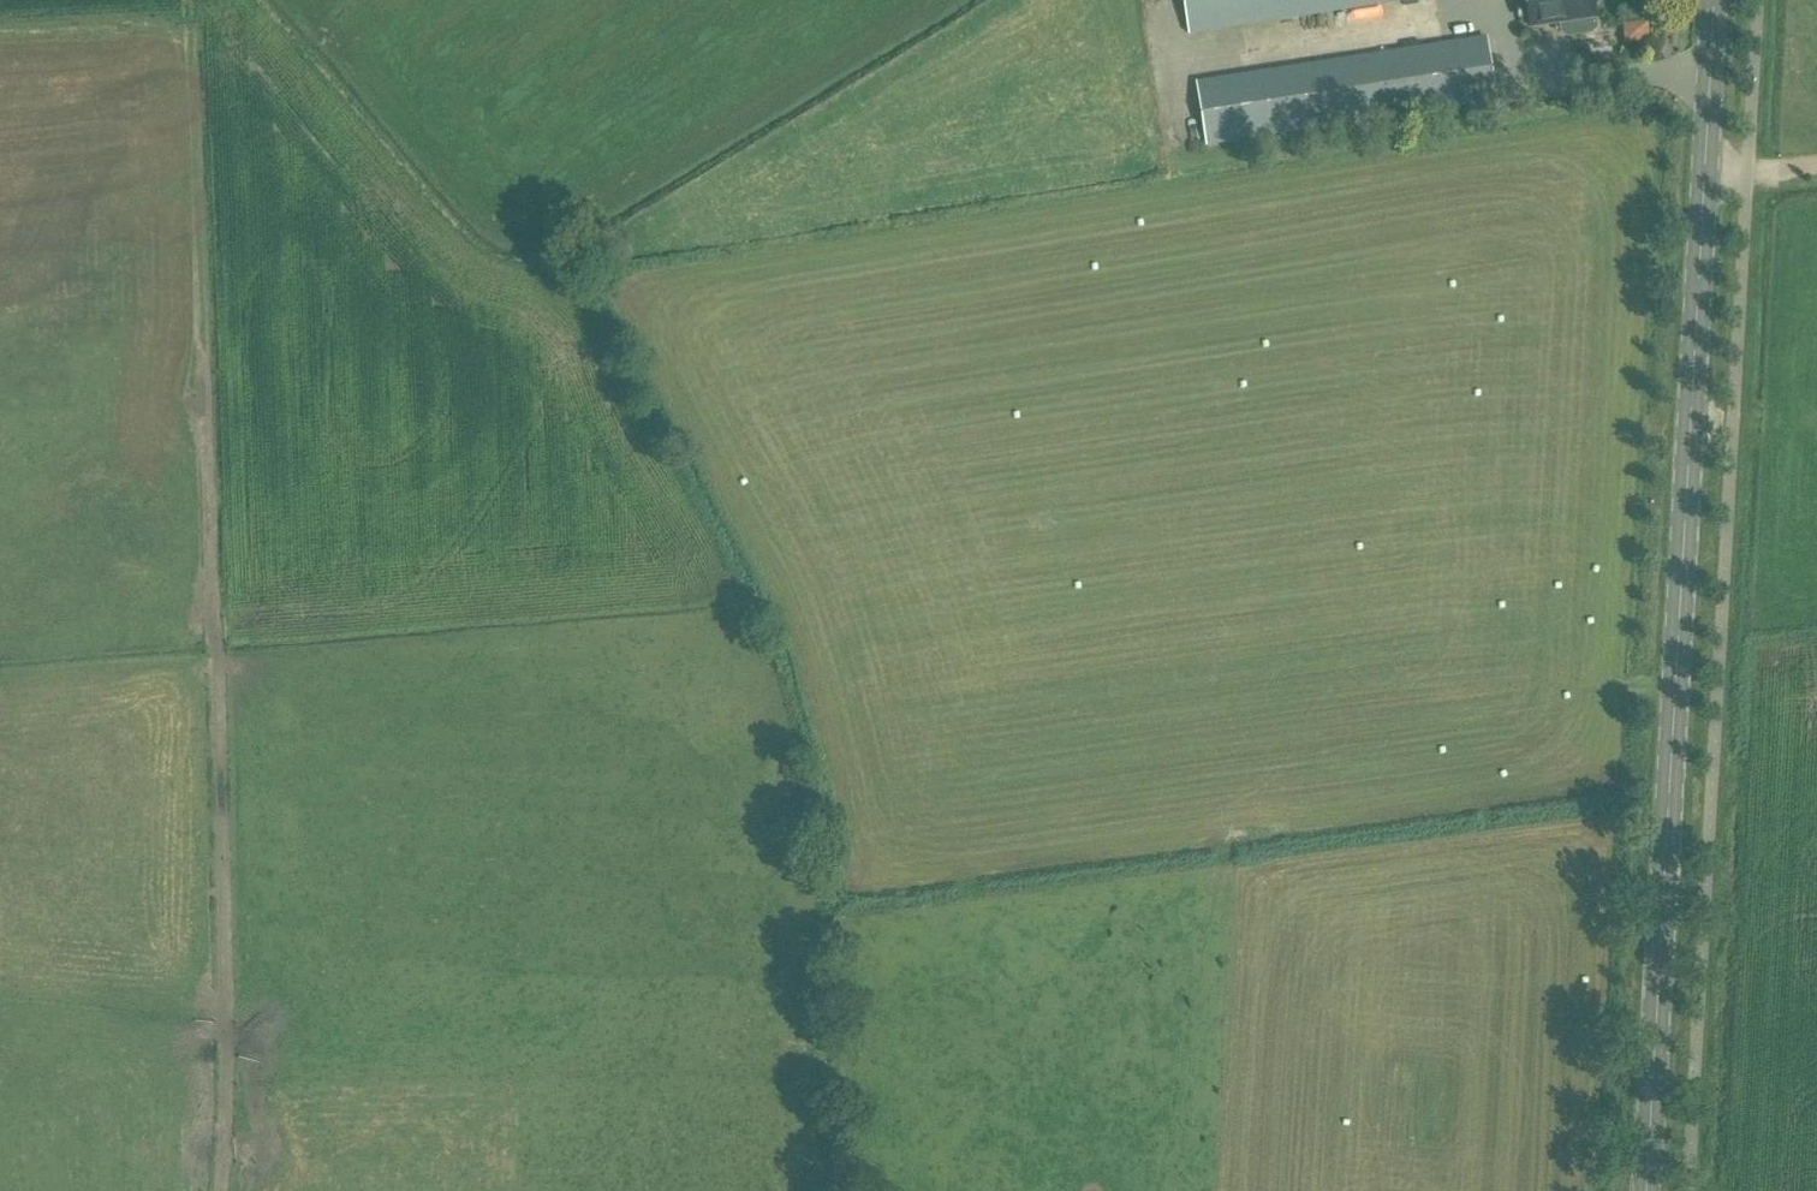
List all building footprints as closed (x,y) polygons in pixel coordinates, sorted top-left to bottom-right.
[(1189,34),(1403,0),(1183,0),(1189,34)] [(1518,5),(1520,18),(1528,17),(1530,26),(1595,17),(1593,0),(1526,0),(1527,3),(1518,5)] [(1486,37),(1197,83),(1206,145),(1496,99),(1486,37)]
